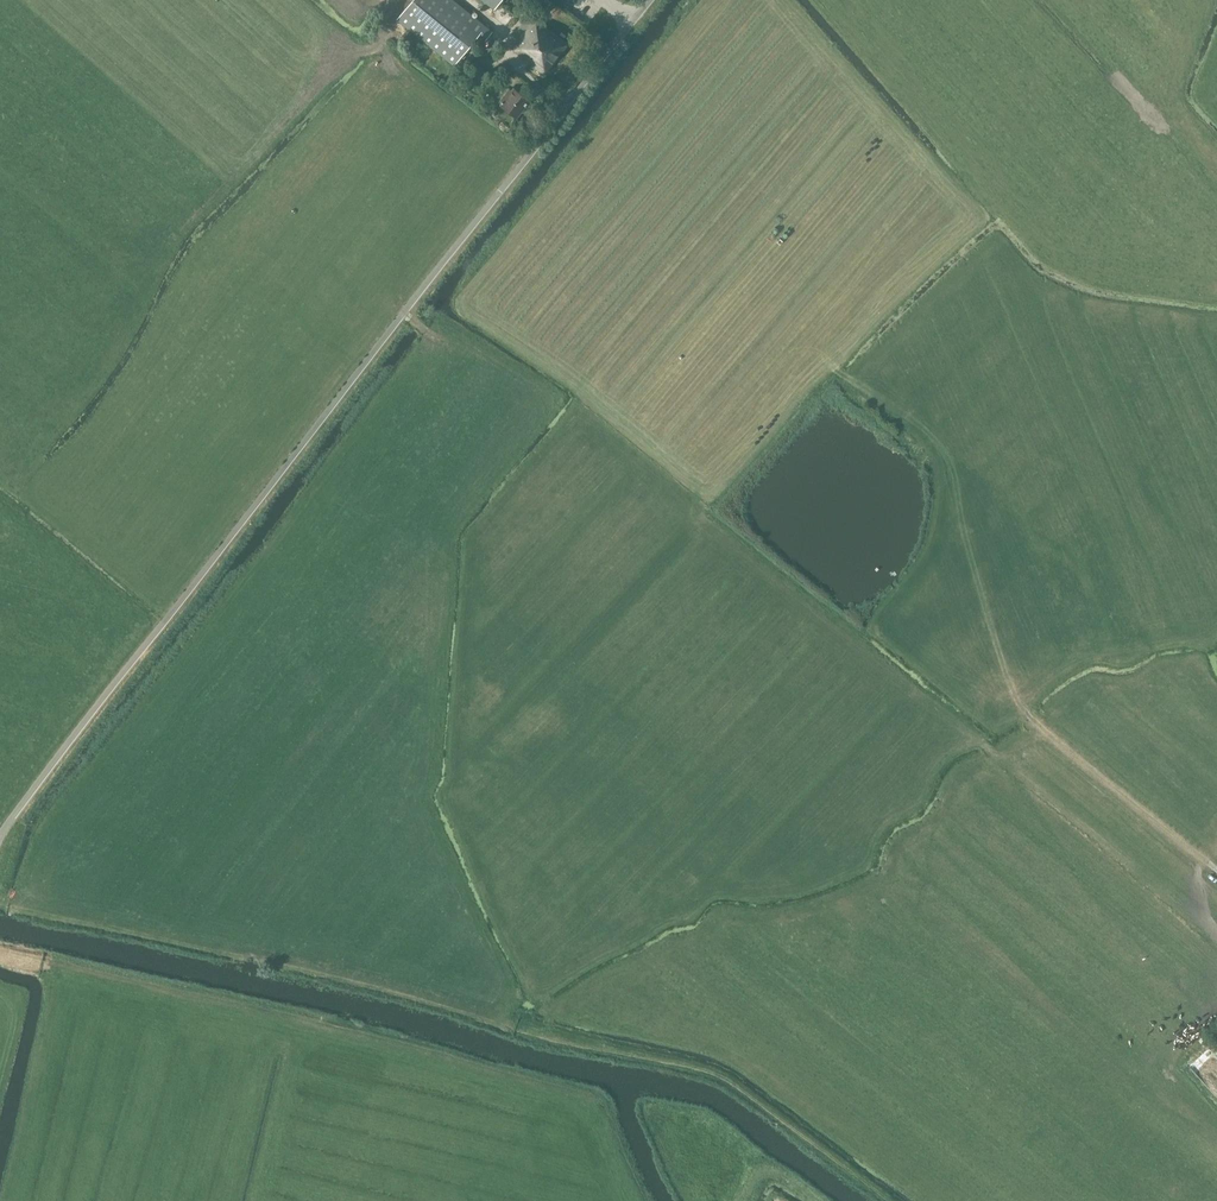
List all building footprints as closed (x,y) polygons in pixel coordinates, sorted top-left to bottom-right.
[(492,31),(476,18),(475,19),(452,0),(413,0),(397,20),(454,66),(475,42),(481,46),(492,31)] [(494,10),(502,0),(482,0),(494,10)] [(521,40),(515,49),(545,73),(568,43),(537,18),(530,27),(529,27),(520,39),(521,40)] [(497,47),(492,42),(483,52),(489,57),(497,47)] [(508,88),(498,103),(517,116),(530,98),(514,87),(511,90),(508,88)]
